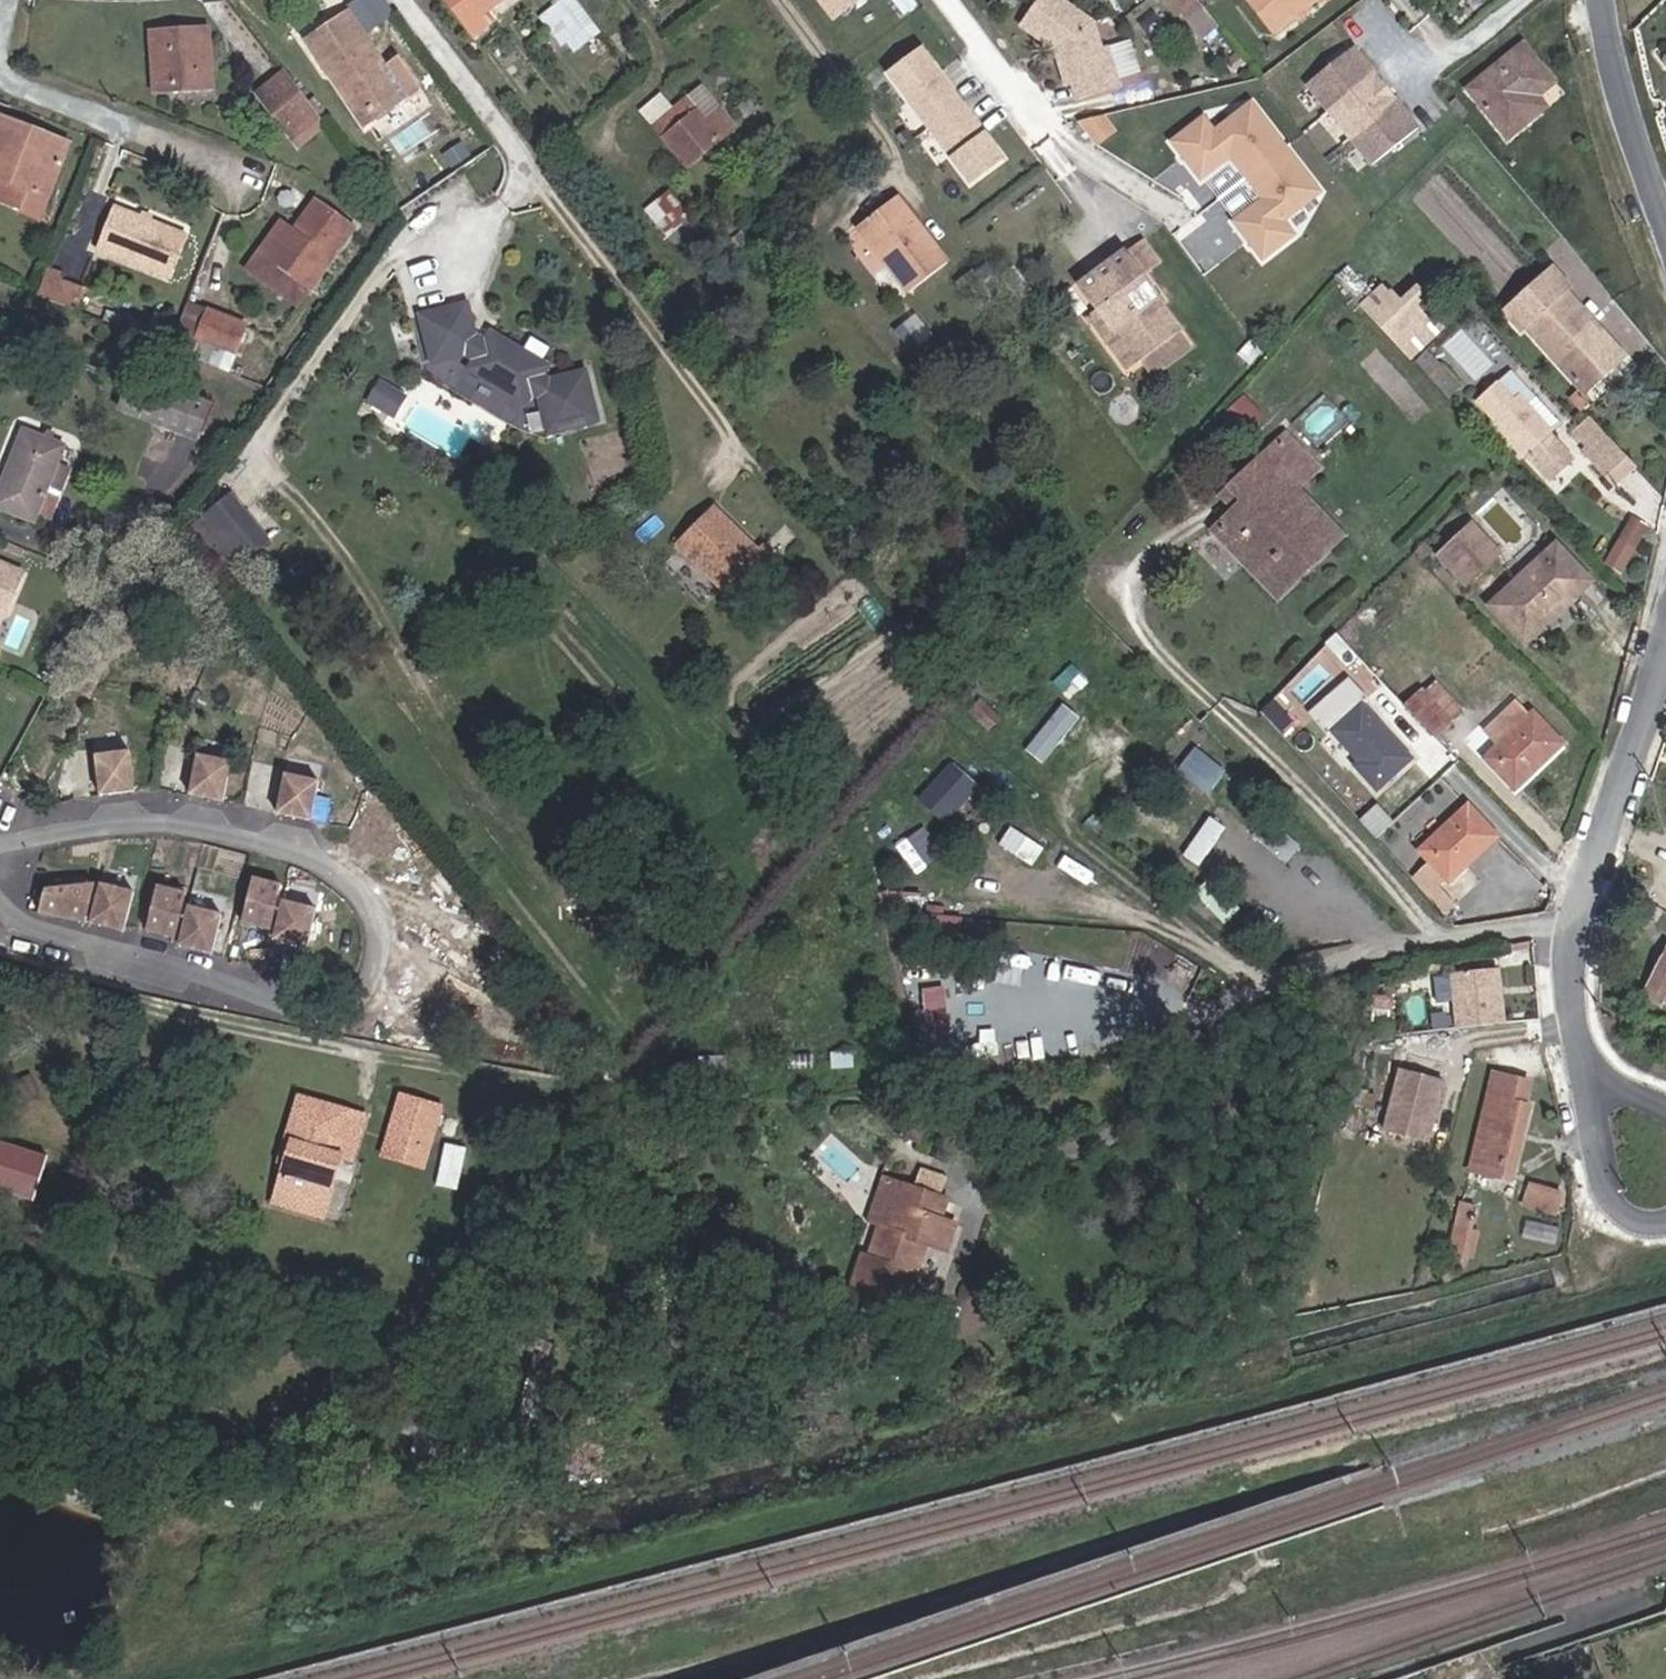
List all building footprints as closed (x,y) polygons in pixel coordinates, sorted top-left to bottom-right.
[(489,8),(499,0),(449,0),(475,35),(489,25),(481,14),(489,8)] [(567,39),(591,21),(575,0),(561,0),(540,15),(563,43),(567,39)] [(838,16),(857,0),(823,0),(838,16)] [(1095,22),(1064,0),(1044,0),(1025,27),(1065,56),(1066,61),(1063,66),(1069,84),(1075,83),(1080,100),(1120,87),(1108,46),(1101,47),(1095,22)] [(1199,0),(1176,0),(1190,17),(1204,6),(1199,0)] [(1314,0),(1255,0),(1277,30),(1314,0)] [(1477,9),(1485,0),(1468,0),(1477,9)] [(496,19),(489,8),(481,14),(489,25),(496,19)] [(400,90),(405,98),(421,87),(398,53),(386,63),(348,12),(308,41),(333,77),(339,72),(367,113),(400,90)] [(591,21),(567,39),(574,49),(598,30),(591,21)] [(214,87),(210,30),(155,35),(159,90),(214,87)] [(1356,42),(1312,77),(1374,155),(1418,119),(1356,42)] [(1530,98),(1536,93),(1553,80),(1524,44),(1468,88),(1507,136),(1539,109),(1530,98)] [(896,71),(971,182),(1003,160),(928,50),(896,71)] [(366,125),(405,98),(400,90),(367,113),(339,72),(333,77),(366,125)] [(318,115),(286,73),(260,93),(293,135),(318,115)] [(702,85),(671,108),(683,122),(713,98),(702,85)] [(1545,105),(1536,93),(1530,98),(1539,109),(1545,105)] [(683,122),(671,108),(661,96),(643,111),(686,164),(735,125),(713,98),(683,122)] [(1262,263),(1298,237),(1284,217),(1321,191),(1253,96),(1214,123),(1205,111),(1170,136),(1262,263)] [(749,97),(738,107),(747,117),(757,107),(749,97)] [(67,159),(73,145),(0,115),(0,131),(67,159)] [(318,115),(293,135),(301,145),(327,126),(318,115)] [(1309,140),(1320,131),(1311,119),(1299,128),(1309,140)] [(67,159),(0,131),(0,180),(15,185),(46,198),(50,199),(67,159)] [(41,211),(46,198),(15,185),(10,197),(41,211)] [(651,244),(661,236),(688,214),(689,213),(670,190),(632,221),(651,244)] [(911,292),(949,261),(897,196),(860,226),(911,292)] [(281,225),(248,271),(278,292),(290,275),(311,290),(355,227),(317,200),(294,234),(281,225)] [(152,224),(140,219),(115,210),(100,247),(172,276),(187,237),(152,224)] [(143,212),(140,219),(152,224),(155,218),(143,212)] [(688,214),(661,236),(673,251),(687,240),(707,264),(720,252),(688,214)] [(1127,248),(1142,270),(1158,259),(1142,238),(1127,248)] [(1142,270),(1127,248),(1077,284),(1093,308),(1109,331),(1115,327),(1137,360),(1177,333),(1152,298),(1158,293),(1142,270)] [(69,270),(48,262),(45,273),(37,293),(75,308),(84,288),(65,281),(69,270)] [(1582,391),(1624,353),(1567,289),(1570,286),(1552,266),(1503,311),(1520,330),(1524,327),(1582,391)] [(299,307),(311,290),(290,275),(278,292),(299,307)] [(1404,307),(1401,304),(1383,284),(1361,303),(1402,347),(1424,326),(1405,305),(1404,307)] [(1411,358),(1446,325),(1415,291),(1401,304),(1404,307),(1405,305),(1424,326),(1402,347),(1411,358)] [(248,326),(188,304),(171,347),(231,371),(238,351),(245,332),(248,326)] [(539,375),(545,364),(489,334),(483,343),(470,335),(464,304),(418,313),(428,362),(465,354),(475,359),(468,370),(523,402),(529,392),(537,396),(546,431),(594,418),(582,370),(547,379),(539,375)] [(1109,331),(1093,308),(1085,314),(1124,370),(1137,360),(1115,327),(1109,331)] [(249,334),(245,332),(238,351),(245,354),(248,345),(246,344),(249,334)] [(1427,348),(1414,361),(1446,395),(1459,383),(1427,348)] [(198,439),(210,406),(137,375),(122,409),(198,439)] [(384,375),(368,398),(393,415),(409,392),(384,375)] [(1496,382),(1475,400),(1547,478),(1571,456),(1549,432),(1561,421),(1538,397),(1529,406),(1519,395),(1513,400),(1496,382)] [(1262,413),(1243,394),(1228,409),(1247,428),(1262,413)] [(1614,484),(1636,465),(1590,416),(1581,426),(1569,436),(1614,484)] [(0,497),(0,506),(37,520),(39,514),(52,518),(70,471),(57,466),(65,445),(27,430),(0,497)] [(1265,455),(1294,486),(1318,463),(1289,432),(1265,455)] [(1243,500),(1232,511),(1215,528),(1278,594),(1340,534),(1294,486),(1265,455),(1232,487),(1243,500)] [(1220,497),(1232,511),(1243,500),(1232,487),(1220,497)] [(192,522),(232,570),(271,537),(232,490),(192,522)] [(733,530),(736,526),(714,505),(678,543),(734,598),(774,557),(763,545),(759,548),(743,533),(740,537),(733,530)] [(1475,524),(1441,556),(1469,584),(1502,553),(1475,524)] [(743,533),(736,526),(733,530),(740,537),(743,533)] [(1626,568),(1642,553),(1629,540),(1614,554),(1626,568)] [(1526,641),(1590,580),(1555,544),(1491,604),(1526,641)] [(3,612),(17,578),(0,570),(0,611),(3,612)] [(1404,703),(1435,735),(1451,720),(1437,705),(1442,701),(1428,686),(1423,691),(1421,688),(1404,703)] [(1027,748),(1046,761),(1080,713),(1061,700),(1027,748)] [(1407,763),(1384,738),(1389,733),(1362,702),(1331,730),(1358,760),(1353,765),(1399,815),(1434,783),(1412,758),(1407,763)] [(1513,788),(1562,740),(1533,711),(1485,756),(1513,788)] [(135,789),(124,750),(91,759),(101,798),(135,789)] [(222,798),(234,760),(200,750),(189,788),(222,798)] [(308,824),(320,786),(287,776),(275,814),(308,824)] [(1449,881),(1497,835),(1468,806),(1419,850),(1429,861),(1412,877),(1444,913),(1456,902),(1440,885),(1447,878),(1449,881)] [(1203,863),(1225,823),(1208,814),(1186,854),(1203,863)] [(38,876),(31,899),(76,913),(88,875),(38,876)] [(115,924),(127,886),(94,875),(82,914),(115,924)] [(262,930),(276,885),(248,877),(234,921),(262,930)] [(166,934),(180,889),(151,880),(138,925),(166,934)] [(202,951),(213,915),(214,912),(181,902),(169,941),(202,951)] [(299,951),(311,912),(277,902),(265,941),(299,951)] [(1646,994),(1663,1003),(1665,996),(1665,954),(1646,994)] [(1496,964),(1450,969),(1456,1025),(1502,1019),(1496,964)] [(1211,995),(1217,988),(1211,982),(1205,988),(1211,995)] [(945,983),(922,985),(927,1036),(950,1034),(945,983)] [(971,1038),(972,1059),(1036,1055),(1035,1034),(971,1038)] [(851,1069),(851,1053),(831,1054),(830,1070),(851,1069)] [(726,1069),(725,1056),(698,1057),(698,1070),(726,1069)] [(1385,1128),(1429,1138),(1444,1076),(1400,1066),(1385,1128)] [(1528,1086),(1492,1077),(1483,1113),(1488,1115),(1478,1157),(1516,1166),(1529,1109),(1523,1108),(1528,1086)] [(439,1109),(408,1099),(395,1139),(426,1149),(439,1109)] [(310,1123),(318,1102),(313,1100),(305,1122),(310,1123)] [(360,1115),(318,1102),(310,1123),(309,1125),(303,1144),(307,1146),(300,1165),(304,1166),(296,1192),(332,1203),(346,1157),(355,1160),(365,1132),(356,1129),(360,1115)] [(916,1105),(905,1138),(921,1143),(932,1110),(916,1105)] [(444,1111),(439,1109),(426,1149),(395,1139),(389,1158),(425,1170),(444,1111)] [(603,1119),(579,1111),(576,1122),(600,1128),(603,1119)] [(1488,1115),(1483,1113),(1468,1171),(1474,1173),(1478,1157),(1488,1115)] [(369,1118),(360,1115),(356,1129),(365,1132),(369,1118)] [(291,1162),(296,1163),(302,1145),(303,1144),(309,1125),(310,1123),(305,1122),(298,1142),(291,1162)] [(446,1141),(438,1182),(459,1186),(467,1145),(446,1141)] [(0,1143),(0,1190),(45,1204),(59,1161),(0,1143)] [(302,1145),(296,1163),(300,1165),(307,1146),(303,1144),(302,1145)] [(883,1227),(891,1230),(905,1185),(884,1178),(870,1223),(883,1227)] [(923,1241),(930,1243),(949,1250),(958,1225),(943,1220),(949,1199),(905,1185),(891,1230),(883,1227),(872,1260),(865,1257),(853,1291),(908,1309),(928,1249),(921,1246),(923,1241)] [(1554,1214),(1559,1197),(1532,1190),(1526,1206),(1554,1214)] [(326,1220),(332,1203),(296,1192),(290,1209),(326,1220)] [(1461,1247),(1464,1233),(1470,1234),(1476,1208),(1461,1205),(1445,1271),(1459,1274),(1465,1249),(1461,1247)] [(439,1443),(446,1425),(414,1414),(408,1433),(439,1443)]
